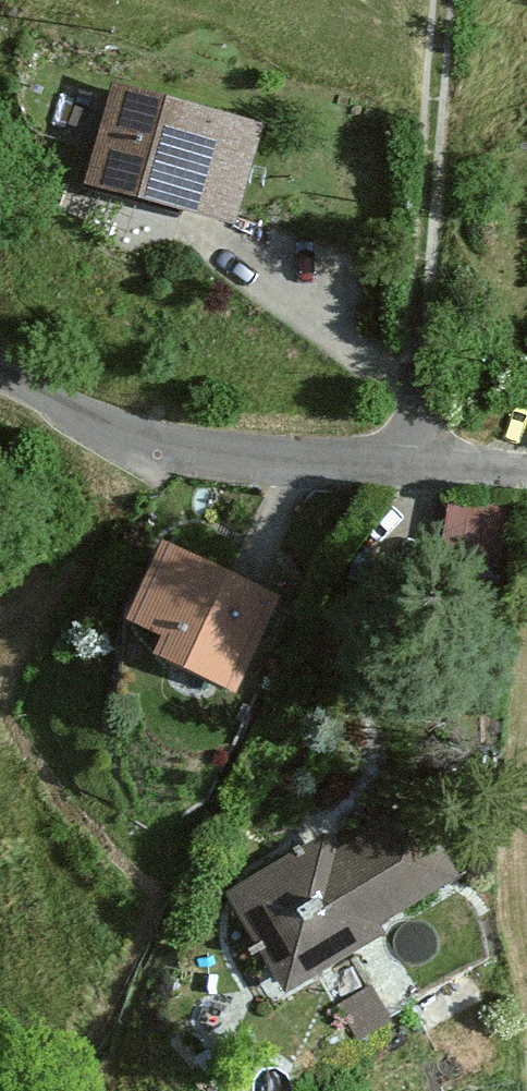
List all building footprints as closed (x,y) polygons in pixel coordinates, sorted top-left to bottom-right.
[(258,129),(112,84),(85,172),(231,217),(258,129)] [(445,493),(442,553),(510,556),(522,497),(445,493)] [(274,599),(163,547),(132,611),(171,630),(162,649),(235,684),(274,599)] [(328,851),(238,901),(286,986),(379,935),(374,926),(455,880),(420,817),(336,864),(328,851)] [(337,995),(363,1024),(420,984),(390,933),(356,948),(373,973),(337,995)]
